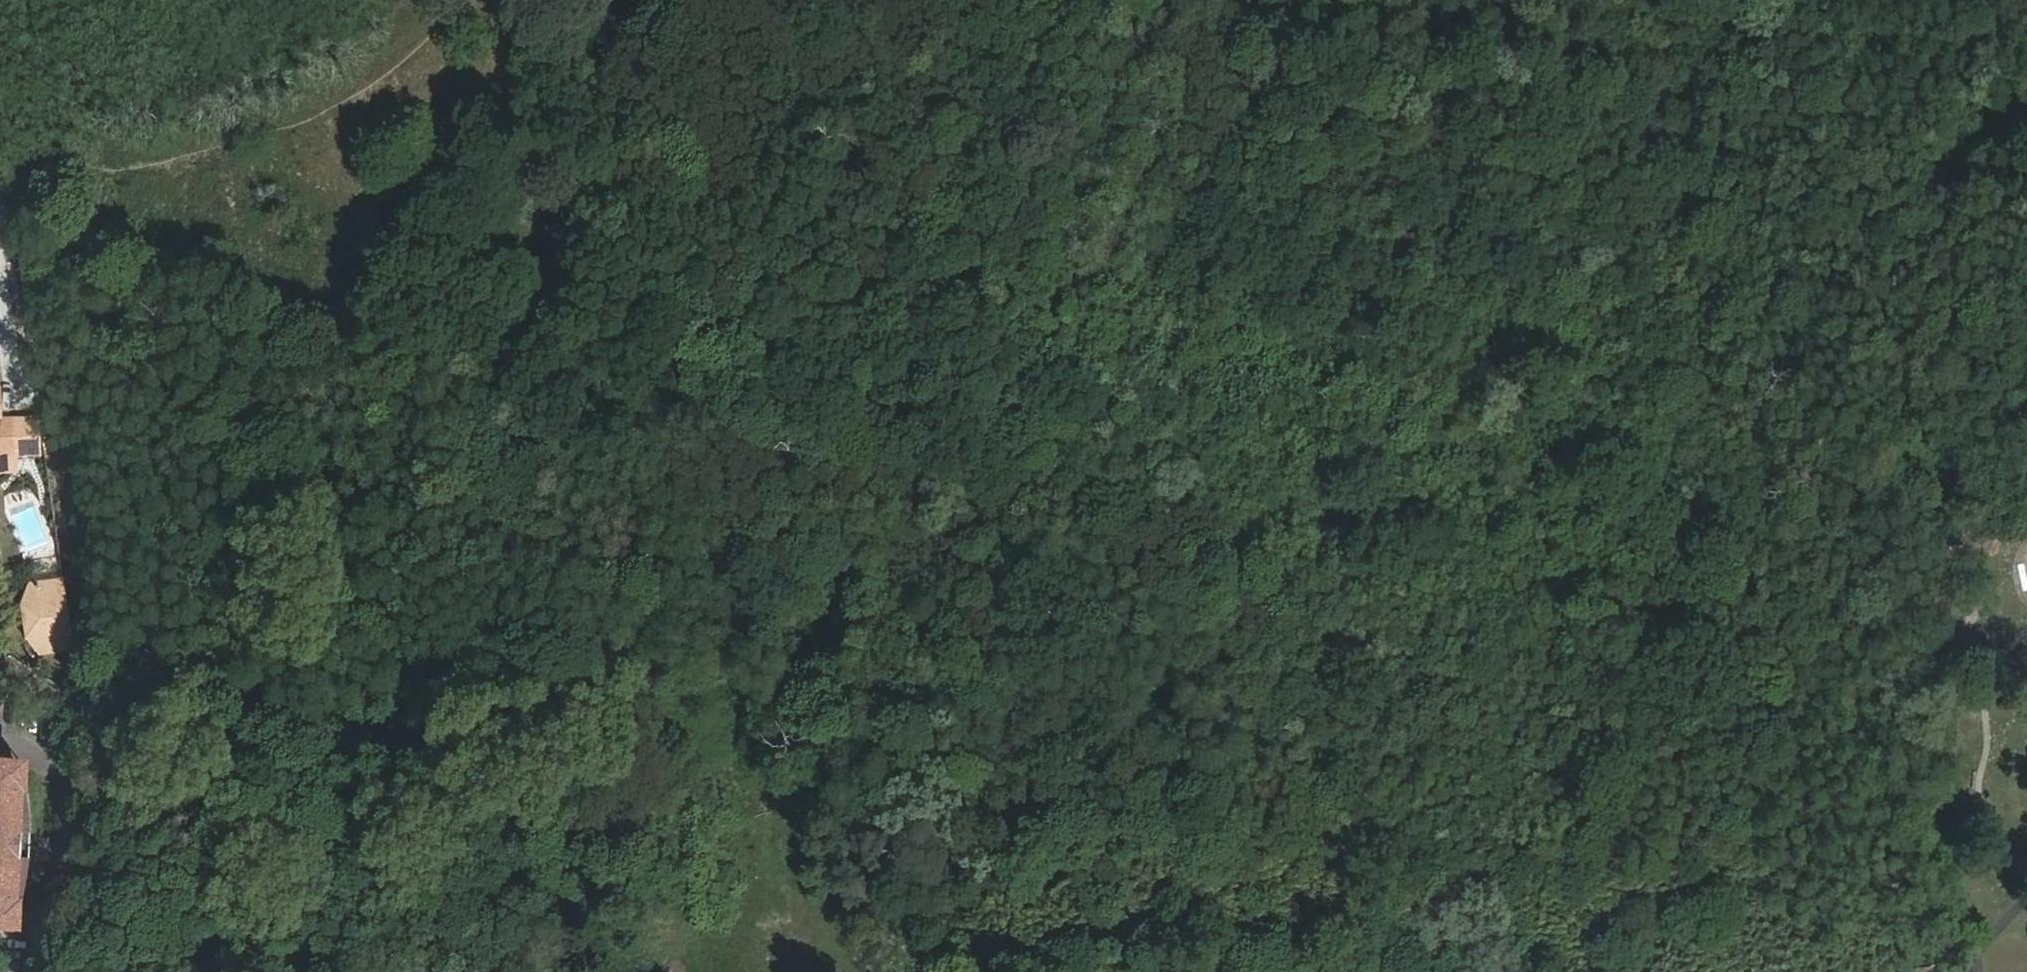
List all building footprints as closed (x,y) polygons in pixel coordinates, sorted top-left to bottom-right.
[(14,451),(12,417),(0,417),(0,452),(14,451)] [(74,648),(63,578),(31,583),(23,603),(28,637),(42,653),(74,648)] [(15,926),(25,896),(20,896),(25,787),(29,786),(27,769),(0,754),(0,926),(15,926)]
